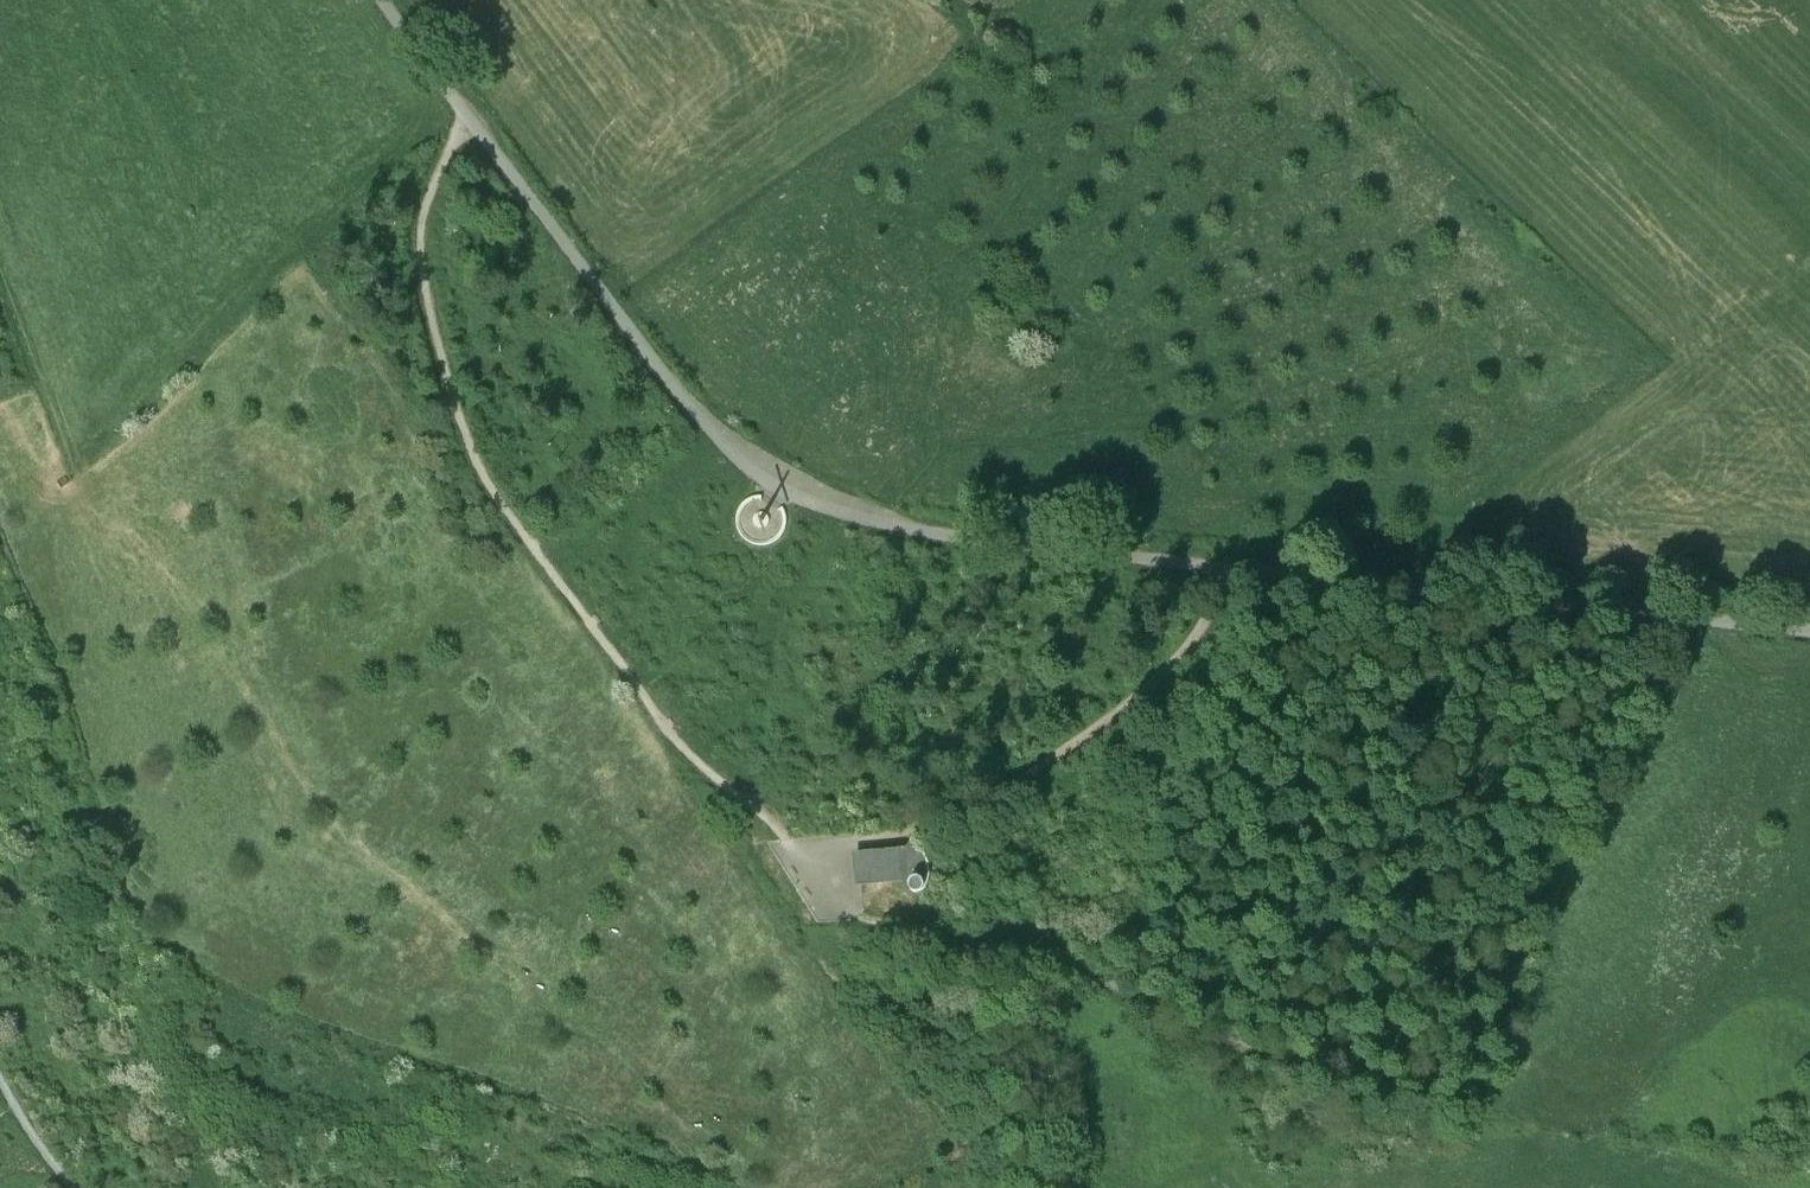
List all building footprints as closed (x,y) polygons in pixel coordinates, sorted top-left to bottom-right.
[(910,849),(855,854),(858,889),(911,884),(912,889),(917,894),(925,893),(930,887),(932,876),(927,855),(921,847),(913,843),(910,849)]
